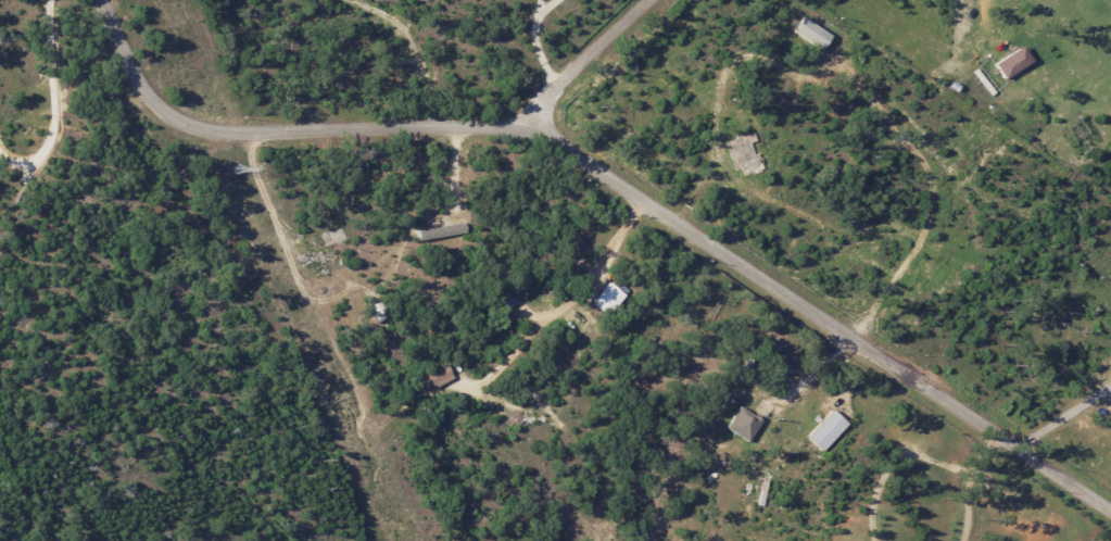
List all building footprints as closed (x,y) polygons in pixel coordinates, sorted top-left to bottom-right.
[(791,31),(820,48),(829,33),(799,16),(791,31)] [(991,63),(1001,79),(1028,63),(1018,46),(991,63)] [(414,227),(414,238),(465,235),(464,225),(414,227)] [(626,290),(617,282),(612,287),(621,295),(626,290)] [(604,316),(621,295),(605,283),(589,303),(604,316)] [(747,442),(760,419),(738,406),(724,429),(747,442)] [(804,437),(820,451),(844,424),(828,410),(804,437)]
